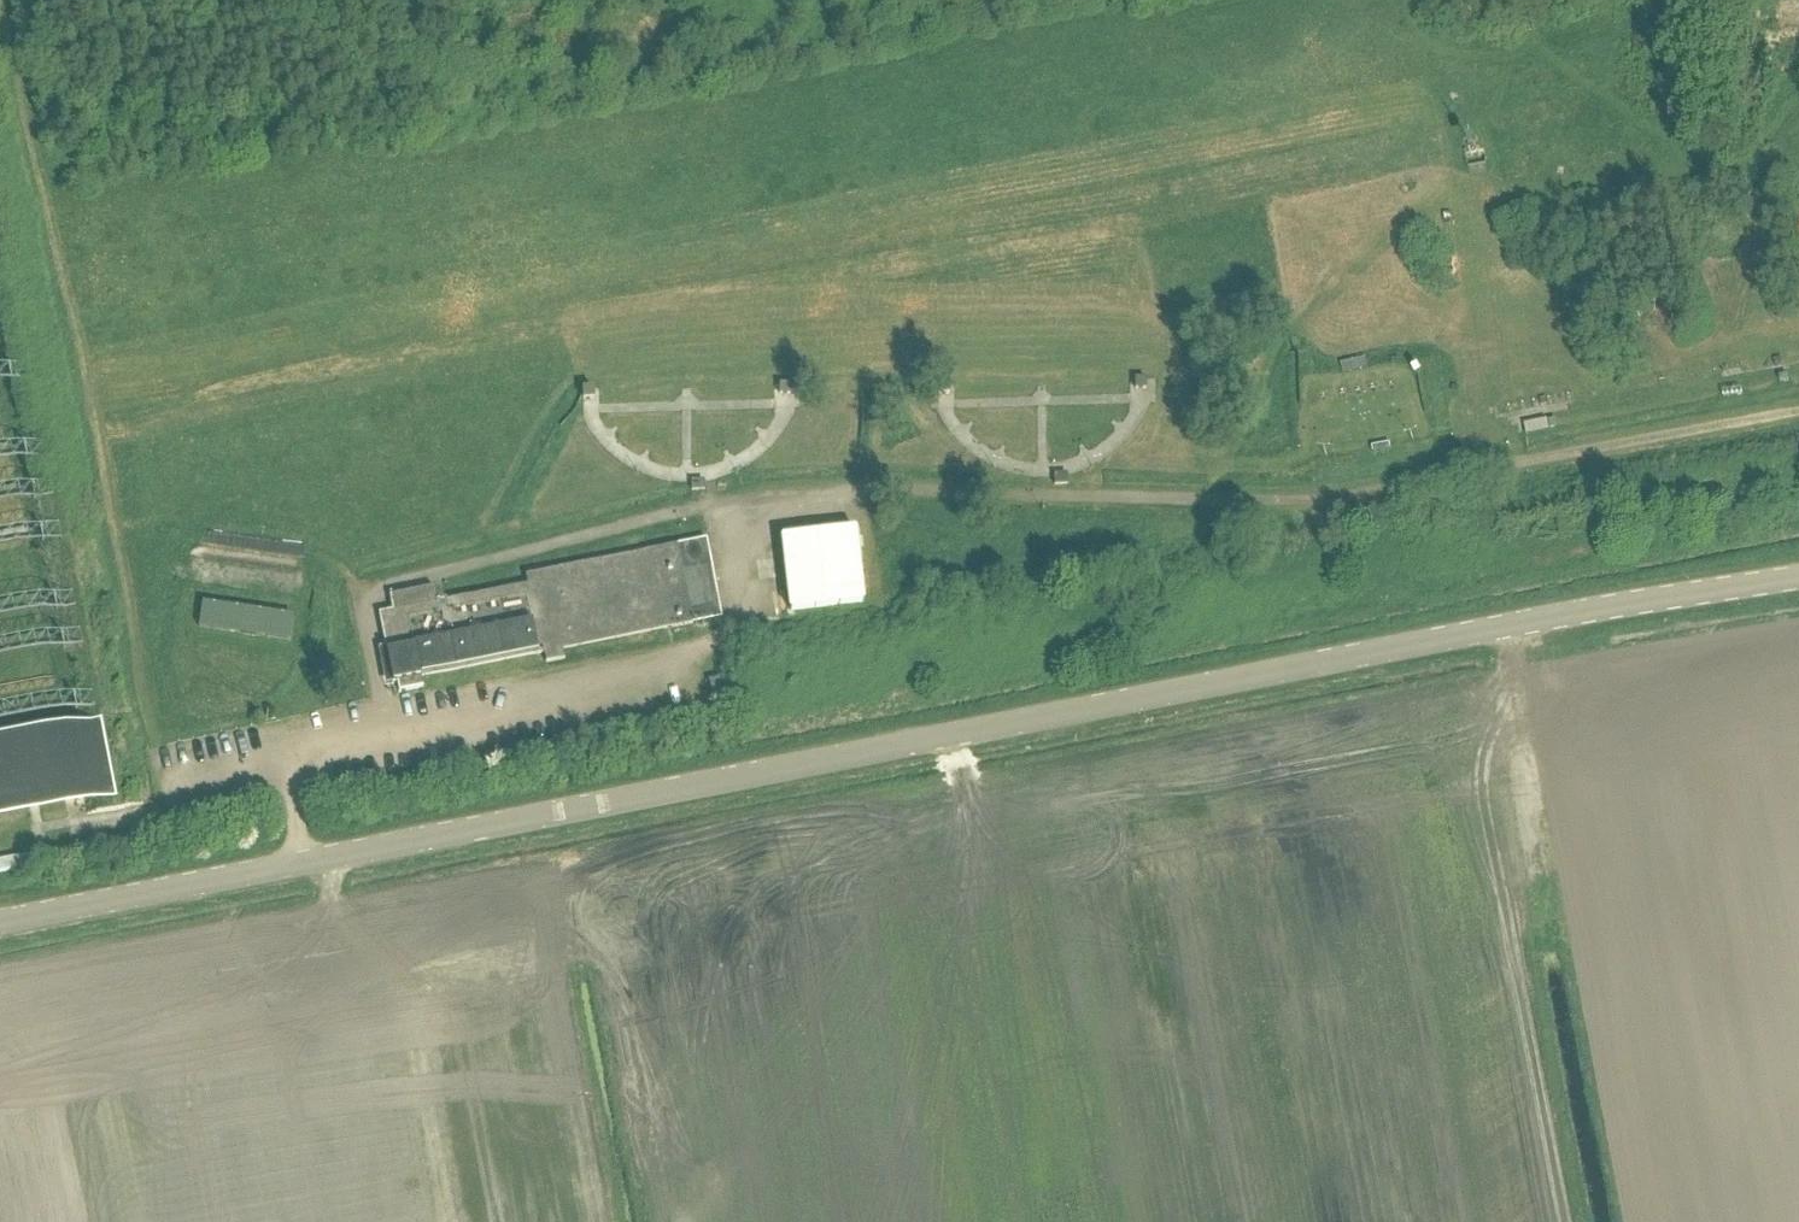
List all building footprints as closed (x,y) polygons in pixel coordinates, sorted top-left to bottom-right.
[(856,531),(781,540),(790,612),(864,603),(856,531)] [(386,686),(393,685),(397,684),(399,693),(423,689),(421,679),(544,655),(546,664),(565,660),(563,651),(721,620),(706,541),(526,577),(527,586),(437,604),(434,589),(390,598),(393,612),(379,615),(387,654),(380,655),(386,686)] [(190,628),(284,643),(288,617),(195,602),(190,628)] [(103,800),(90,722),(0,737),(0,817),(103,800)]
